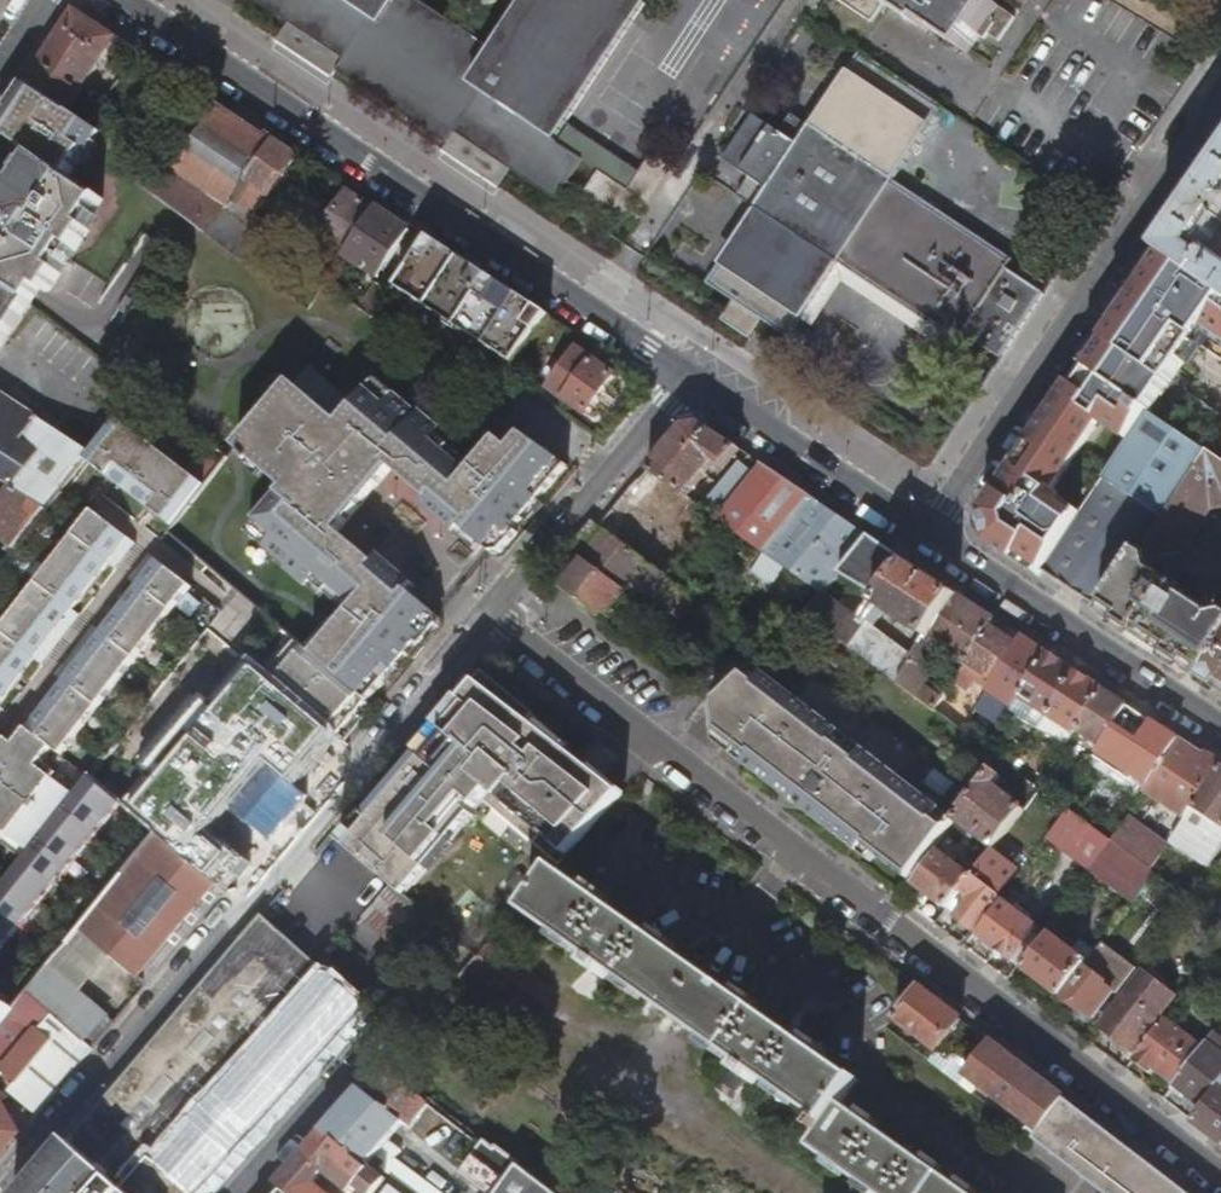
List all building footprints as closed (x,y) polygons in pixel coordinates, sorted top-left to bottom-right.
[(511,168),(556,198),(582,161),(554,142),(646,4),(639,0),(259,0),(290,21),(345,57),(337,69),(440,136),(447,125),(511,168)] [(873,22),(885,4),(926,31),(928,28),(968,54),(984,30),(1000,40),(1015,17),(990,0),(839,0),(873,22)] [(70,112),(118,37),(75,9),(27,83),(70,112)] [(345,57),(290,21),(276,42),(331,78),(337,69),(345,57)] [(785,137),(780,133),(772,128),(773,126),(770,124),(768,126),(754,117),(724,162),(749,178),(755,182),(743,201),(756,210),(706,284),(734,303),(722,321),(751,341),(763,322),(790,339),(839,265),(958,345),(964,335),(1002,359),(1046,294),(1008,269),(1013,260),(895,181),(944,108),(859,53),(812,127),(799,118),(785,137)] [(109,137),(70,112),(27,83),(0,124),(0,282),(31,303),(38,308),(44,299),(49,291),(55,294),(66,276),(62,273),(76,251),(81,254),(98,228),(93,225),(109,202),(74,179),(90,155),(95,158),(109,137)] [(248,180),(274,140),(211,99),(161,163),(229,211),(249,181),(248,180)] [(785,137),(799,118),(792,114),(780,133),(785,137)] [(440,136),(433,146),(497,188),(511,168),(447,125),(440,136)] [(229,211),(161,163),(143,187),(181,216),(240,259),(268,222),(258,215),(268,200),(273,204),(277,198),(272,195),(298,156),(274,140),(248,180),(249,181),(229,211)] [(583,195),(619,219),(635,198),(649,208),(674,169),(651,154),(626,192),(598,173),(583,195)] [(1164,255),(1220,294),(1220,260),(1206,250),(1220,228),(1220,169),(1164,255)] [(737,197),(743,201),(755,182),(749,178),(737,197)] [(318,238),(345,256),(377,208),(349,190),(318,238)] [(411,230),(377,208),(345,256),(379,278),(411,230)] [(520,372),(551,324),(428,244),(396,292),(520,372)] [(1134,299),(1163,318),(1199,344),(1220,359),(1220,294),(1164,255),(1134,299)] [(0,282),(0,350),(31,303),(0,282)] [(377,284),(360,308),(375,319),(392,294),(377,284)] [(1199,344),(1163,318),(1154,331),(1146,343),(1183,368),(1191,356),(1199,344)] [(1117,323),(1087,369),(1152,413),(1155,415),(1186,369),(1183,368),(1146,343),(1117,323)] [(594,360),(579,349),(574,357),(589,368),(594,360)] [(574,357),(553,387),(568,398),(567,400),(590,416),(618,376),(594,360),(589,368),(574,357)] [(1152,413),(1087,369),(1033,447),(1038,450),(1030,461),(1025,458),(989,512),(987,514),(993,544),(1043,577),(1046,572),(1085,514),(1055,494),(1103,422),(1133,442),(1152,413)] [(339,619),(311,652),(369,701),(420,642),(425,645),(441,626),(440,616),(399,581),(405,574),(384,557),(378,564),(340,531),(393,468),(432,500),(426,507),(446,524),(452,518),(495,553),(503,553),(520,532),(516,528),(570,465),(523,429),(510,444),(497,433),(473,461),(446,439),(439,433),(443,428),(423,412),(421,413),(379,378),(342,422),(292,381),(236,447),(286,488),(248,531),(291,568),(289,570),(309,587),(314,581),(352,613),(344,622),(339,619)] [(14,487),(48,509),(87,458),(91,453),(0,392),(0,478),(14,487)] [(1046,572),(1107,612),(1211,453),(1155,415),(1152,413),(1133,442),(1085,514),(1046,572)] [(205,484),(118,417),(91,453),(87,458),(103,471),(106,466),(118,475),(114,480),(146,504),(149,499),(161,508),(157,513),(173,526),(205,484)] [(724,471),(741,449),(703,423),(685,426),(649,470),(688,498),(715,465),(724,471)] [(1033,447),(1025,458),(1030,461),(1038,450),(1033,447)] [(1220,460),(1211,453),(1107,612),(1103,616),(1103,617),(1203,683),(1220,656),(1220,615),(1182,588),(1179,593),(1166,585),(1169,580),(1158,573),(1156,560),(1184,556),(1213,512),(1220,510),(1220,460)] [(754,473),(740,461),(702,508),(717,519),(754,473)] [(762,464),(754,473),(717,519),(764,552),(810,497),(762,464)] [(106,466),(103,471),(114,480),(118,475),(106,466)] [(0,509),(0,539),(17,550),(48,509),(14,487),(0,509)] [(810,497),(764,552),(824,595),(872,539),(810,497)] [(149,499),(146,504),(157,513),(161,508),(149,499)] [(14,688),(11,686),(20,674),(23,677),(37,659),(44,665),(59,646),(52,640),(61,629),(67,634),(82,616),(75,610),(89,592),(85,590),(94,578),(97,581),(111,563),(118,569),(133,550),(126,545),(130,538),(96,511),(0,635),(0,707),(14,688)] [(607,530),(596,522),(581,541),(592,549),(607,530)] [(592,549),(584,560),(618,585),(626,591),(629,588),(642,597),(647,591),(685,619),(700,599),(607,530),(592,549)] [(133,550),(137,543),(130,538),(126,545),(133,550)] [(872,586),(885,595),(907,561),(894,553),(872,586)] [(159,560),(152,555),(147,561),(154,566),(159,560)] [(32,853),(77,796),(49,774),(194,587),(159,560),(154,566),(147,561),(133,580),(140,585),(126,603),(130,606),(121,617),(117,615),(104,632),(96,627),(82,646),(89,651),(80,662),(73,657),(59,676),(66,681),(52,699),(55,702),(47,713),(43,711),(17,745),(9,739),(0,751),(0,828),(32,853)] [(595,614),(618,585),(584,560),(562,589),(595,614)] [(885,610),(929,638),(958,595),(907,561),(885,595),(870,618),(851,647),(900,683),(917,657),(875,627),(885,610)] [(89,592),(97,581),(94,578),(85,590),(89,592)] [(861,621),(824,595),(807,615),(851,647),(870,618),(865,615),(861,621)] [(941,650),(965,666),(967,663),(991,627),(996,620),(958,595),(929,638),(917,657),(900,683),(937,710),(947,693),(943,691),(938,697),(924,687),(928,681),(926,672),(941,650)] [(126,603),(117,615),(121,617),(130,606),(126,603)] [(1019,645),(991,627),(967,663),(994,681),(1019,645)] [(59,646),(67,634),(61,629),(52,640),(59,646)] [(747,634),(719,660),(744,679),(750,673),(757,667),(772,653),(747,634)] [(989,713),(1003,723),(1011,710),(1048,654),(1023,638),(1019,645),(994,681),(989,690),(999,697),(989,713)] [(298,641),(267,678),(306,709),(339,737),(369,701),(311,652),(298,641)] [(82,646),(73,657),(80,662),(89,651),(82,646)] [(1076,672),(1048,654),(1011,710),(1040,728),(1041,727),(1076,672)] [(1203,683),(1220,694),(1220,656),(1203,683)] [(198,670),(185,660),(168,681),(181,691),(190,680),(191,681),(198,670)] [(719,660),(691,687),(710,702),(715,706),(744,679),(719,660)] [(768,675),(757,667),(750,673),(763,682),(768,675)] [(1105,691),(1076,672),(1041,727),(1069,745),(1080,729),(1105,691)] [(939,817),(944,811),(866,751),(861,757),(839,740),(844,734),(768,675),(763,682),(750,673),(744,679),(715,706),(717,733),(751,759),(746,766),(860,854),(866,847),(877,856),(909,880),(951,826),(939,817)] [(14,688),(23,677),(20,674),(11,686),(14,688)] [(213,700),(191,681),(190,680),(181,691),(203,710),(213,700)] [(211,761),(233,734),(203,710),(181,691),(168,681),(147,708),(211,761)] [(624,794),(481,682),(342,843),(389,882),(407,897),(487,804),(563,864),(624,794)] [(1080,729),(1105,746),(1112,735),(1130,708),(1105,691),(1080,729)] [(52,699),(43,711),(47,713),(55,702),(52,699)] [(288,731),(302,714),(285,700),(270,716),(288,731)] [(717,733),(715,706),(710,702),(715,742),(746,766),(751,759),(717,733)] [(1124,768),(1150,785),(1179,740),(1130,708),(1112,735),(1136,750),(1124,768)] [(306,709),(302,714),(288,731),(299,740),(281,760),(270,751),(263,760),(270,766),(306,796),(349,745),(339,737),(306,709)] [(226,773),(248,747),(233,734),(211,761),(226,773)] [(866,751),(844,734),(839,740),(861,757),(866,751)] [(1188,818),(1220,768),(1220,767),(1179,740),(1150,785),(1146,791),(1188,818)] [(160,791),(113,752),(93,776),(124,802),(161,834),(226,890),(239,876),(218,858),(228,845),(189,812),(194,805),(167,783),(160,791)] [(236,806),(273,836),(306,796),(270,766),(236,806)] [(1188,818),(1174,840),(1211,865),(1220,850),(1220,768),(1188,818)] [(954,821),(993,850),(1024,809),(994,786),(1002,775),(993,769),(955,820),(954,821)] [(93,776),(77,796),(32,853),(0,893),(0,954),(124,802),(93,776)] [(1046,840),(1090,873),(1114,841),(1070,809),(1046,840)] [(955,820),(944,811),(939,817),(951,826),(954,821),(955,820)] [(1170,845),(1130,816),(1114,841),(1154,871),(1170,845)] [(138,979),(146,985),(226,890),(161,834),(82,930),(113,955),(139,977),(138,979)] [(1154,871),(1114,841),(1090,873),(1133,906),(1158,874),(1154,871)] [(872,863),(877,856),(866,847),(860,854),(872,863)] [(915,884),(948,909),(972,877),(939,851),(915,884)] [(559,868),(529,915),(596,962),(592,968),(609,980),(614,974),(748,1069),(744,1075),(760,1087),(764,1080),(825,1123),(818,1133),(822,1136),(813,1149),(862,1185),(859,1190),(863,1192),(972,1192),(912,1151),(916,1145),(899,1134),(895,1139),(844,1104),(861,1080),(559,868)] [(948,909),(977,931),(1002,897),(974,875),(972,877),(948,909)] [(407,897),(389,882),(363,912),(409,955),(370,998),(354,984),(347,993),(372,1014),(448,931),(407,897)] [(1039,929),(1005,903),(981,935),(1015,960),(1039,929)] [(304,952),(264,915),(25,1192),(211,1192),(372,1014),(347,993),(354,984),(336,968),(328,976),(325,973),(325,971),(304,952)] [(82,992),(113,955),(82,930),(51,967),(82,992)] [(1089,964),(1045,931),(1020,964),(1064,997),(1087,966),(1089,964)] [(1136,971),(1103,946),(1089,964),(1087,966),(1090,969),(1067,1000),(1085,1015),(1087,1013),(1094,1019),(1115,991),(1119,994),(1136,971)] [(492,947),(474,967),(537,1014),(553,991),(492,947)] [(115,1021),(82,992),(51,967),(31,992),(95,1046),(115,1021)] [(1177,994),(1145,970),(1102,1027),(1134,1051),(1177,994)] [(947,1040),(963,1020),(921,988),(909,1003),(889,1029),(931,1060),(947,1040)] [(31,992),(16,1010),(38,1029),(4,1071),(6,1072),(0,1080),(0,1084),(37,1114),(95,1046),(31,992)] [(16,1010),(0,996),(0,1029),(16,1010)] [(1203,1048),(1166,1019),(1133,1061),(1151,1073),(1155,1068),(1176,1084),(1203,1048)] [(1212,1036),(1203,1048),(1176,1084),(1205,1106),(1219,1087),(1220,1084),(1220,1043),(1212,1036)] [(976,1063),(947,1040),(931,1060),(961,1084),(976,1063)] [(1028,1123),(1022,1130),(1035,1140),(1066,1099),(993,1042),(976,1063),(961,1084),(973,1093),(979,1085),(987,1086),(1000,1096),(999,1100),(1007,1106),(1012,1105),(1025,1115),(1025,1120),(1028,1123)] [(363,1088),(324,1133),(367,1166),(404,1123),(410,1128),(429,1105),(388,1073),(371,1095),(363,1088)] [(1219,1087),(1205,1106),(1194,1120),(1220,1141),(1220,1089),(1219,1087)] [(20,1132),(0,1096),(0,1157),(20,1132)] [(1066,1099),(1035,1140),(1031,1145),(1095,1192),(1190,1192),(1066,1099)] [(324,1133),(278,1184),(287,1191),(290,1192),(329,1192),(317,1183),(325,1173),(351,1192),(354,1192),(357,1189),(363,1192),(375,1192),(386,1181),(367,1166),(324,1133)] [(497,1146),(496,1148),(485,1139),(461,1170),(490,1192),(560,1192),(497,1146)]
